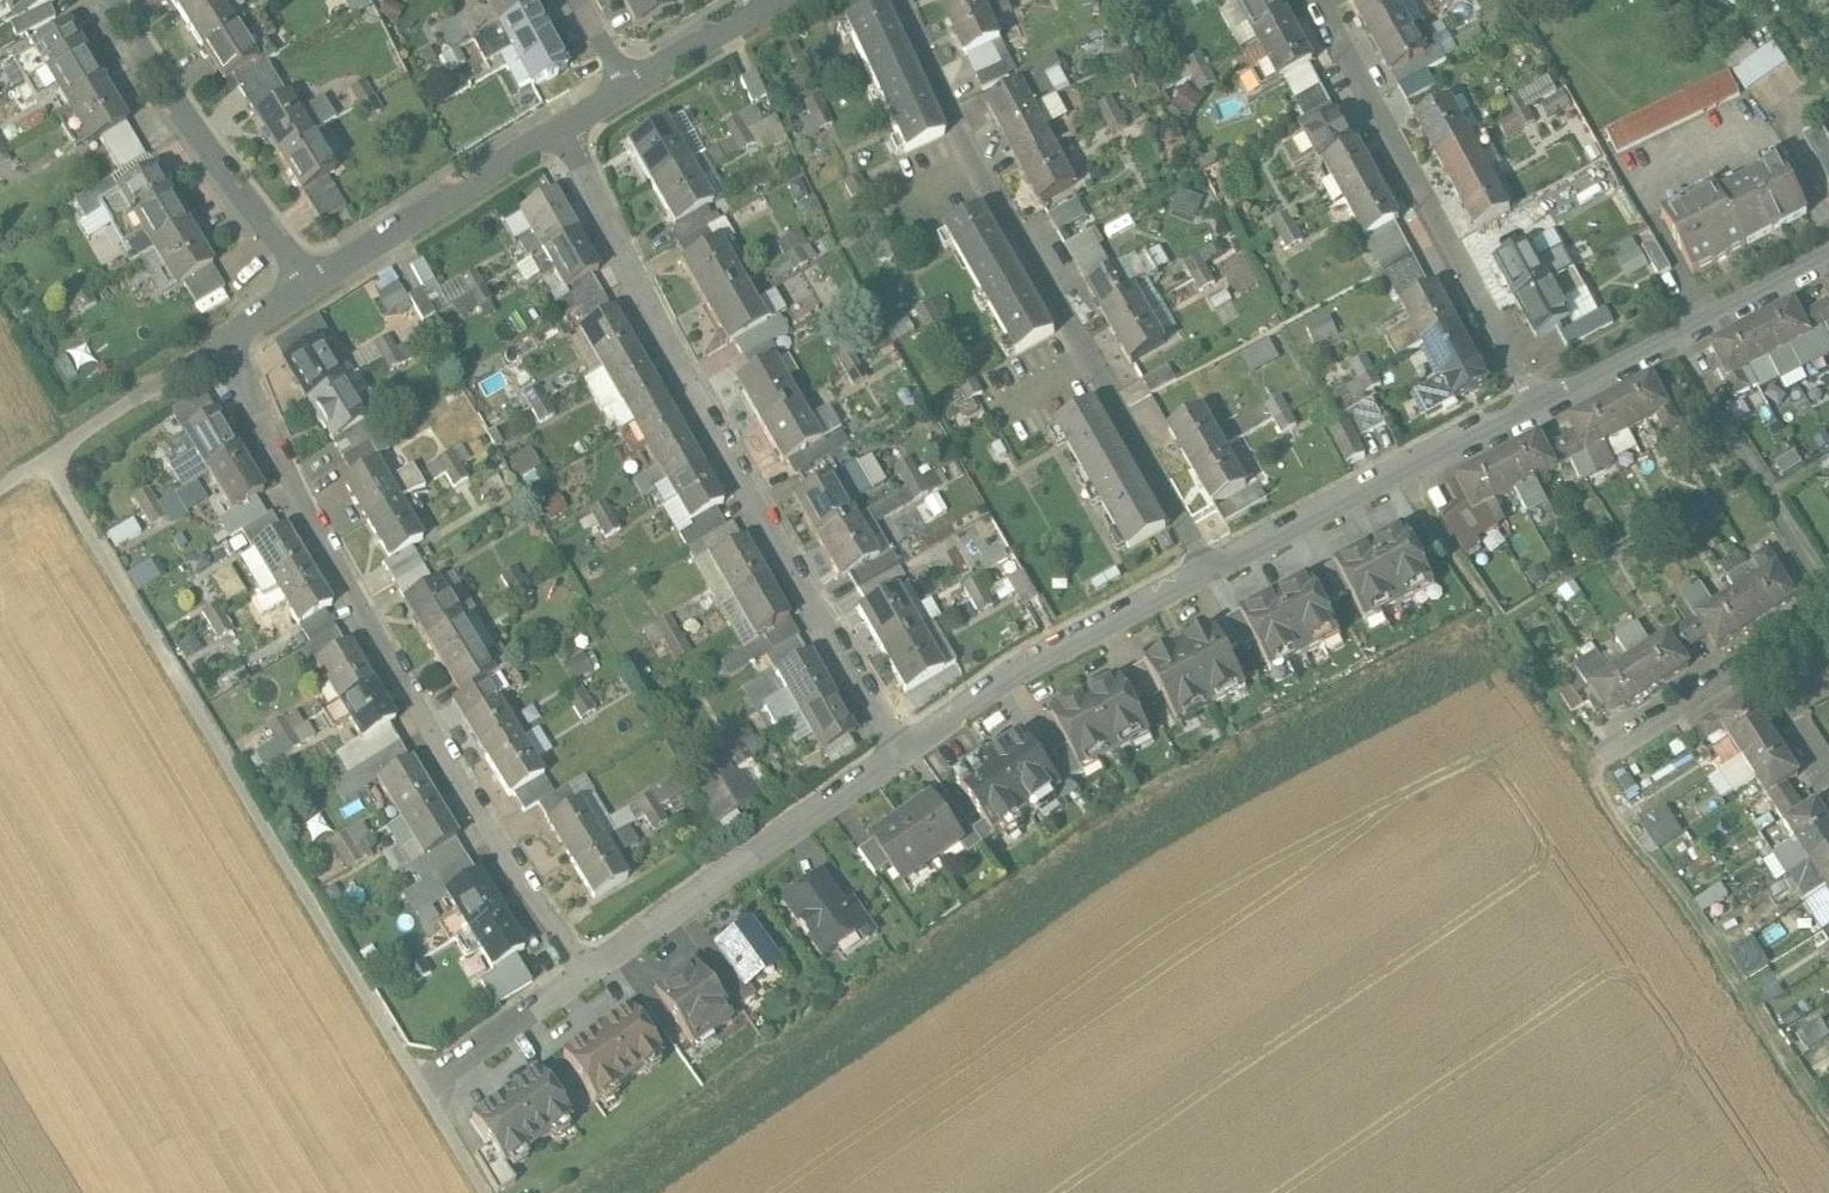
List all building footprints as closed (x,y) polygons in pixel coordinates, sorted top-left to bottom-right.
[(2,0),(3,3),(0,4),(0,31),(10,26),(48,6),(53,4),(51,0),(3,0),(2,0)] [(178,10),(194,0),(172,0),(178,10)] [(178,10),(202,47),(233,27),(216,0),(194,0),(178,10)] [(491,11),(485,14),(478,12),(471,16),(470,18),(463,22),(473,42),(533,10),(527,0),(485,0),(491,11)] [(636,27),(690,0),(622,0),(636,27)] [(948,17),(982,1),(982,0),(941,0),(948,17)] [(1278,0),(1244,0),(1238,3),(1259,42),(1291,24),(1278,0)] [(1361,16),(1390,0),(1352,0),(1361,16)] [(1394,0),(1390,0),(1361,16),(1392,74),(1414,62),(1422,75),(1446,61),(1425,22),(1411,30),(1394,0)] [(982,1),(948,17),(967,56),(1001,41),(982,1)] [(943,136),(883,5),(845,23),(906,154),(943,136)] [(48,6),(10,26),(17,40),(55,20),(48,6)] [(565,70),(533,10),(473,42),(485,63),(511,49),(532,88),(565,70)] [(261,13),(235,30),(233,27),(202,47),(224,83),(231,79),(231,78),(271,53),(265,42),(275,35),(261,13)] [(1291,24),(1259,42),(1280,80),(1312,62),(1291,24)] [(69,29),(32,50),(33,52),(12,64),(25,85),(82,51),(69,29)] [(1758,56),(1750,44),(1727,60),(1749,92),(1788,64),(1774,45),(1758,56)] [(796,46),(781,53),(788,68),(803,61),(796,46)] [(457,50),(442,58),(450,72),(464,65),(457,50)] [(82,51),(25,85),(37,104),(57,92),(68,109),(104,88),(82,51)] [(1056,55),(1018,74),(1024,86),(1046,75),(1046,76),(1063,68),(1056,55)] [(1200,55),(1186,63),(1194,77),(1208,69),(1200,55)] [(1414,62),(1392,74),(1399,87),(1422,75),(1414,62)] [(266,64),(233,82),(245,101),(276,81),(266,64)] [(1208,69),(1194,77),(1201,91),(1216,83),(1208,69)] [(758,102),(772,94),(758,70),(744,78),(758,102)] [(1730,72),(1668,101),(1680,125),(1741,97),(1730,72)] [(1046,76),(1046,75),(1024,86),(1001,99),(1001,98),(999,100),(989,105),(1001,127),(1036,108),(1036,107),(1037,107),(1038,107),(1057,97),(1046,76)] [(276,81),(245,101),(255,118),(278,156),(310,137),(335,121),(323,101),(298,116),(276,81)] [(365,84),(351,93),(359,106),(373,98),(365,84)] [(104,88),(68,109),(90,146),(126,124),(104,88)] [(1519,95),(1505,103),(1513,117),(1527,109),(1519,95)] [(832,125),(819,96),(804,103),(818,132),(832,125)] [(1036,108),(1001,127),(1021,166),(1054,148),(1045,131),(1069,119),(1057,97),(1038,107),(1037,107),(1036,107),(1036,108)] [(373,98),(359,106),(367,120),(381,111),(373,98)] [(1112,100),(1097,107),(1105,121),(1120,114),(1112,100)] [(1450,101),(1417,119),(1438,157),(1471,139),(1450,101)] [(1668,101),(1607,129),(1619,153),(1680,125),(1668,101)] [(1331,105),(1299,122),(1306,135),(1338,118),(1331,105)] [(1527,109),(1513,117),(1520,131),(1535,123),(1527,109)] [(1120,114),(1105,121),(1112,136),(1127,128),(1120,114)] [(737,118),(722,126),(730,140),(745,132),(737,118)] [(1306,135),(1283,147),(1294,169),(1317,156),(1321,164),(1324,162),(1353,146),(1338,118),(1306,135)] [(688,165),(664,124),(628,146),(651,186),(688,165)] [(1823,128),(1805,138),(1828,179),(1828,139),(1823,128)] [(745,132),(730,140),(738,154),(753,146),(745,132)] [(1471,139),(1438,157),(1459,196),(1463,193),(1492,178),(1489,173),(1501,166),(1483,133),(1471,139)] [(310,137),(278,156),(301,194),(328,177),(333,174),(310,137)] [(1353,146),(1324,162),(1345,200),(1378,182),(1357,144),(1353,146)] [(1054,148),(1021,166),(1042,204),(1074,187),(1054,148)] [(0,150),(0,169),(10,162),(2,149),(0,150)] [(1719,195),(1719,196),(1745,246),(1807,214),(1779,164),(1719,195)] [(711,206),(688,165),(651,186),(674,227),(711,206)] [(119,193),(98,205),(102,213),(111,228),(168,194),(154,172),(119,193)] [(866,190),(858,176),(844,185),(852,199),(866,190)] [(345,206),(328,177),(301,194),(319,222),(345,206)] [(1492,178),(1463,193),(1481,227),(1510,211),(1492,178)] [(111,181),(75,203),(86,222),(102,213),(98,205),(119,193),(111,181)] [(1378,182),(1345,200),(1366,238),(1399,220),(1378,182)] [(1714,186),(1661,214),(1693,274),(1745,246),(1719,196),(1719,195),(1714,186)] [(1177,208),(1200,217),(1208,197),(1184,188),(1177,208)] [(168,194),(111,228),(123,248),(144,235),(154,252),(190,230),(168,194)] [(553,196),(521,214),(534,236),(520,244),(530,260),(576,234),(553,196)] [(1053,214),(1065,234),(1095,215),(1082,196),(1053,214)] [(982,209),(946,230),(1018,354),(1054,334),(982,209)] [(1287,213),(1273,221),(1281,235),(1295,227),(1287,213)] [(696,218),(671,233),(679,245),(703,231),(696,218)] [(1295,227),(1281,235),(1288,249),(1303,241),(1295,227)] [(1398,227),(1369,243),(1384,271),(1413,256),(1398,227)] [(703,231),(679,245),(687,261),(715,245),(706,229),(703,231)] [(190,230),(154,252),(176,289),(183,285),(212,267),(190,230)] [(1091,232),(1066,246),(1086,282),(1111,267),(1091,232)] [(576,234),(530,260),(542,281),(555,274),(565,291),(591,276),(598,273),(576,234)] [(790,237),(776,246),(783,260),(798,252),(790,237)] [(894,240),(880,248),(888,262),(903,254),(894,240)] [(1655,240),(1642,248),(1659,277),(1672,269),(1655,240)] [(687,261),(682,264),(705,305),(742,284),(718,243),(715,245),(687,261)] [(1528,245),(1495,263),(1516,301),(1549,283),(1528,245)] [(1617,263),(1627,280),(1650,268),(1640,250),(1617,263)] [(798,252),(783,260),(791,274),(805,266),(798,252)] [(1147,254),(1089,287),(1111,325),(1143,306),(1133,289),(1159,274),(1147,254)] [(1207,270),(1199,256),(1185,264),(1193,278),(1207,270)] [(1413,256),(1384,271),(1403,305),(1432,289),(1413,256)] [(434,284),(422,261),(410,268),(421,290),(434,284)] [(212,267),(183,285),(196,306),(225,289),(212,267)] [(1207,270),(1193,278),(1201,292),(1215,284),(1207,270)] [(475,274),(461,282),(469,296),(483,287),(475,274)] [(591,276),(565,291),(576,310),(577,310),(602,295),(591,276)] [(79,278),(65,287),(74,300),(88,291),(79,278)] [(1549,283),(1516,301),(1537,339),(1570,322),(1549,283)] [(754,305),(742,284),(705,305),(728,346),(733,343),(778,317),(786,312),(775,292),(754,305)] [(483,287),(469,296),(477,310),(491,301),(483,287)] [(1432,289),(1403,305),(1412,322),(1386,336),(1398,358),(1423,343),(1456,327),(1436,287),(1432,289)] [(88,291),(74,300),(82,314),(96,305),(88,291)] [(434,316),(420,291),(407,298),(422,323),(434,316)] [(602,295),(577,310),(585,323),(610,309),(602,295)] [(931,303),(916,311),(932,339),(947,331),(931,303)] [(1816,310),(1826,328),(1828,335),(1828,303),(1816,310)] [(1801,318),(1793,304),(1772,315),(1790,348),(1811,337),(1811,336),(1826,328),(1816,310),(1801,318)] [(1143,306),(1111,325),(1132,363),(1165,344),(1143,306)] [(613,314),(580,332),(602,370),(635,352),(613,314)] [(1772,315),(1752,325),(1769,359),(1781,383),(1790,378),(1783,365),(1795,359),(1790,348),(1772,315)] [(317,317),(277,342),(290,364),(318,347),(318,348),(330,340),(317,317)] [(778,317),(733,343),(742,358),(787,333),(778,317)] [(1335,318),(1317,326),(1323,339),(1341,331),(1335,318)] [(1752,325),(1732,336),(1749,369),(1769,359),(1752,325)] [(1456,327),(1423,343),(1440,376),(1474,358),(1456,327)] [(1732,336),(1711,347),(1718,360),(1708,364),(1713,372),(1719,369),(1735,398),(1750,390),(1741,374),(1749,369),(1732,336)] [(1256,371),(1285,357),(1275,337),(1246,352),(1256,371)] [(387,338),(373,346),(381,361),(396,352),(387,338)] [(290,364),(286,366),(308,404),(341,385),(318,348),(318,347),(290,364)] [(396,352),(381,361),(390,375),(404,366),(396,352)] [(657,391),(635,352),(602,370),(623,407),(624,409),(657,391)] [(852,352),(838,360),(846,374),(860,365),(852,352)] [(1374,371),(1366,357),(1351,365),(1359,379),(1374,371)] [(1486,382),(1474,358),(1440,376),(1415,389),(1428,414),(1445,405),(1447,409),(1457,403),(1455,398),(1486,382)] [(773,361),(736,382),(759,423),(796,402),(773,361)] [(860,365),(846,374),(854,387),(868,379),(860,365)] [(1175,365),(1149,377),(1155,391),(1181,380),(1175,365)] [(1374,371),(1359,379),(1367,393),(1381,385),(1374,371)] [(1652,378),(1631,389),(1648,422),(1657,417),(1665,434),(1680,426),(1661,389),(1659,391),(1652,378)] [(975,379),(960,388),(968,402),(983,394),(975,379)] [(341,385),(308,404),(331,442),(332,442),(363,423),(341,385)] [(538,389),(524,397),(532,411),(546,403),(538,389)] [(1631,389),(1611,399),(1628,432),(1629,432),(1648,422),(1631,389)] [(657,391),(624,409),(635,428),(668,409),(657,391)] [(202,393),(170,412),(185,436),(217,417),(202,393)] [(1281,398),(1266,406),(1274,420),(1289,412),(1281,398)] [(1373,398),(1347,411),(1360,437),(1386,423),(1373,398)] [(1628,432),(1611,399),(1590,410),(1608,443),(1605,445),(1612,459),(1637,446),(1629,432),(1628,432)] [(796,402),(759,423),(783,464),(788,461),(819,443),(796,402)] [(546,403),(532,411),(539,424),(554,417),(546,403)] [(1166,528),(1094,404),(1058,424),(1129,549),(1166,528)] [(624,409),(623,407),(609,415),(621,436),(635,428),(624,409)] [(668,409),(635,428),(646,446),(678,428),(668,409)] [(1224,448),(1203,410),(1170,429),(1192,467),(1224,448)] [(1577,435),(1562,443),(1571,461),(1571,462),(1579,479),(1595,470),(1595,471),(1613,462),(1612,459),(1605,445),(1608,443),(1590,410),(1569,421),(1577,435)] [(1289,412),(1274,420),(1282,434),(1296,425),(1289,412)] [(217,417),(185,436),(195,454),(170,469),(182,490),(208,475),(240,456),(217,417)] [(363,423),(332,442),(343,460),(374,441),(363,423)] [(1347,423),(1331,432),(1348,466),(1365,457),(1347,423)] [(621,436),(631,455),(646,446),(635,428),(621,436)] [(678,428),(646,446),(658,468),(633,483),(642,500),(668,485),(700,466),(678,428)] [(819,443),(788,461),(797,476),(849,446),(841,431),(819,443)] [(1539,437),(1518,448),(1535,481),(1557,470),(1556,469),(1571,462),(1571,461),(1562,443),(1547,451),(1539,437)] [(374,441),(343,460),(351,475),(389,452),(380,438),(374,441)] [(1002,442),(988,450),(996,464),(1011,456),(1002,442)] [(535,445),(515,459),(529,481),(550,468),(535,445)] [(1224,448),(1192,467),(1214,505),(1246,486),(1224,448)] [(1518,448),(1498,458),(1515,491),(1526,512),(1546,502),(1535,481),(1518,448)] [(451,454),(427,468),(435,482),(445,476),(459,467),(451,454)] [(240,456),(208,475),(231,513),(263,494),(240,456)] [(1498,458),(1478,469),(1495,502),(1515,491),(1498,458)] [(377,465),(345,484),(368,522),(400,503),(425,488),(413,467),(388,482),(377,465)] [(700,466),(668,485),(690,523),(722,505),(700,466)] [(912,466),(898,474),(906,488),(920,480),(912,466)] [(459,467),(445,476),(454,489),(468,481),(459,467)] [(1478,469),(1456,480),(1463,493),(1455,498),(1459,505),(1465,502),(1480,531),(1495,523),(1487,506),(1495,502),(1478,469)] [(831,477),(794,498),(817,539),(854,518),(831,477)] [(920,480),(906,488),(914,502),(928,494),(920,480)] [(149,492),(134,500),(143,514),(157,506),(149,492)] [(257,503),(221,524),(230,538),(242,531),(266,517),(257,503)] [(400,503),(368,522),(391,560),(412,548),(423,541),(400,503)] [(604,503),(589,512),(597,526),(612,517),(604,503)] [(157,506),(143,514),(151,528),(165,519),(157,506)] [(266,517),(242,531),(253,550),(282,532),(271,514),(266,517)] [(612,517),(597,526),(605,539),(620,531),(612,517)] [(854,518),(817,539),(841,580),(849,575),(877,559),(877,558),(854,518)] [(1436,548),(1419,520),(1402,528),(1403,531),(1404,530),(1419,557),(1436,548)] [(308,568),(285,530),(282,532),(253,550),(276,588),(308,568)] [(1403,531),(1370,548),(1399,604),(1417,594),(1419,588),(1432,582),(1419,557),(1404,530),(1403,531)] [(743,542),(711,561),(733,599),(766,581),(743,542)] [(391,560),(383,565),(394,583),(423,566),(412,548),(391,560)] [(1337,565),(1336,566),(1350,593),(1363,618),(1375,611),(1381,613),(1399,604),(1370,548),(1337,565)] [(1786,577),(1768,550),(1754,559),(1764,575),(1756,580),(1776,611),(1796,598),(1788,586),(1796,581),(1791,574),(1786,577)] [(889,551),(877,558),(877,559),(849,575),(858,591),(898,568),(889,551)] [(131,571),(140,590),(164,578),(155,559),(131,571)] [(1336,563),(1322,571),(1337,600),(1350,593),(1336,566),(1337,565),(1336,563)] [(230,603),(251,590),(235,564),(214,577),(230,603)] [(1107,573),(1112,581),(1124,574),(1120,566),(1107,573)] [(1756,580),(1747,566),(1727,578),(1736,592),(1737,592),(1757,623),(1776,611),(1756,580)] [(308,568),(276,588),(299,625),(331,606),(308,568)] [(898,568),(858,591),(866,606),(895,590),(896,591),(908,585),(898,568)] [(515,569),(500,577),(509,591),(523,583),(515,569)] [(1039,598),(1024,571),(1009,579),(1025,606),(1039,598)] [(1337,600),(1322,571),(1308,578),(1309,580),(1310,580),(1324,607),(1337,600)] [(1112,581),(1107,573),(1096,580),(1100,588),(1112,581)] [(977,579),(963,587),(971,601),(985,593),(977,579)] [(1309,580),(1276,598),(1305,653),(1323,644),(1325,638),(1337,631),(1324,607),(1310,580),(1309,580)] [(766,581),(733,599),(755,638),(788,619),(766,581)] [(437,583),(405,602),(428,640),(460,621),(437,583)] [(523,583),(509,591),(517,605),(531,596),(523,583)] [(866,606),(858,611),(882,652),(919,631),(896,591),(895,590),(866,606)] [(1757,623),(1737,592),(1736,592),(1718,604),(1738,636),(1757,623)] [(993,607),(985,593),(971,601),(978,615),(993,607)] [(1242,615),(1241,616),(1256,643),(1269,668),(1281,661),(1287,663),(1305,653),(1276,598),(1242,615)] [(1738,636),(1718,604),(1697,617),(1698,618),(1709,635),(1718,648),(1738,636)] [(224,618),(216,605),(202,613),(210,627),(224,618)] [(1241,613),(1227,621),(1241,646),(1243,650),(1256,643),(1241,616),(1242,615),(1241,613)] [(669,617),(655,625),(663,639),(677,631),(669,617)] [(224,618),(210,627),(219,641),(233,632),(224,618)] [(1698,618),(1683,627),(1695,644),(1709,635),(1698,618)] [(460,621),(428,640),(462,696),(511,667),(500,648),(482,659),(460,621)] [(1241,646),(1227,621),(1214,628),(1215,630),(1227,653),(1241,646)] [(1683,627),(1669,636),(1680,653),(1695,644),(1683,627)] [(319,656),(348,646),(342,630),(313,641),(319,656)] [(1215,630),(1181,648),(1212,707),(1230,698),(1232,692),(1242,687),(1244,690),(1246,689),(1227,653),(1215,630)] [(677,631),(663,639),(671,653),(685,645),(677,631)] [(919,631),(882,652),(905,692),(942,672),(919,631)] [(1669,636),(1669,635),(1648,648),(1669,680),(1689,667),(1680,653),(1669,636)] [(339,703),(372,684),(349,646),(317,665),(339,703)] [(1181,648),(1147,666),(1179,725),(1181,723),(1179,720),(1189,715),(1194,716),(1212,707),(1181,648)] [(1669,680),(1648,648),(1629,660),(1629,661),(1650,692),(1669,680)] [(1629,660),(1622,649),(1603,661),(1631,704),(1650,692),(1629,661),(1629,660)] [(569,662),(576,678),(599,667),(593,652),(569,662)] [(809,656),(777,675),(799,713),(831,695),(809,656)] [(1603,661),(1600,657),(1578,672),(1595,698),(1589,702),(1594,710),(1603,705),(1610,717),(1631,704),(1603,661)] [(1161,693),(1145,664),(1133,671),(1146,696),(1148,700),(1161,693)] [(462,696),(459,698),(470,717),(464,720),(487,758),(519,738),(496,701),(522,685),(511,667),(462,696)] [(1146,696),(1133,671),(1120,677),(1133,702),(1146,696)] [(1105,690),(1104,688),(1086,698),(1115,754),(1133,744),(1136,738),(1147,732),(1121,682),(1105,690)] [(372,684),(339,703),(362,741),(394,722),(372,684)] [(578,684),(564,693),(573,706),(587,698),(578,684)] [(1583,710),(1569,690),(1559,697),(1573,717),(1583,710)] [(831,695),(799,713),(821,752),(853,734),(831,695)] [(1748,697),(1736,705),(1735,703),(1693,729),(1701,742),(1707,738),(1708,739),(1724,729),(1730,738),(1761,717),(1748,697)] [(587,698),(573,706),(581,720),(595,711),(587,698)] [(1115,754),(1086,698),(1068,708),(1069,710),(1053,719),(1068,747),(1079,768),(1080,767),(1091,761),(1097,763),(1115,754)] [(1761,717),(1730,738),(1742,757),(1773,736),(1761,717)] [(282,719),(268,727),(276,741),(291,733),(282,719)] [(746,725),(720,740),(728,753),(743,745),(754,739),(746,725)] [(291,733),(276,741),(285,755),(299,746),(291,733)] [(1773,736),(1742,757),(1754,776),(1786,755),(1773,736)] [(1022,737),(1007,748),(1006,747),(989,759),(1028,814),(1059,792),(1060,791),(1048,774),(1022,737)] [(519,738),(487,758),(510,795),(513,794),(542,776),(519,738)] [(762,753),(754,739),(743,745),(751,759),(762,753)] [(743,745),(728,753),(736,767),(751,759),(743,745)] [(1079,768),(1068,747),(1053,755),(1060,765),(1071,781),(1083,775),(1080,767),(1079,768)] [(1786,755),(1754,776),(1755,777),(1767,796),(1768,796),(1777,809),(1794,798),(1785,784),(1799,776),(1786,755)] [(1028,814),(989,759),(957,782),(986,823),(995,837),(1028,814)] [(433,800),(410,762),(378,781),(401,819),(433,800)] [(1071,781),(1060,765),(1048,774),(1060,791),(1059,792),(1065,800),(1078,791),(1071,781)] [(796,769),(781,778),(790,794),(805,785),(796,769)] [(741,774),(732,779),(727,771),(693,790),(714,826),(756,800),(741,774)] [(685,775),(651,795),(650,794),(636,803),(644,817),(659,808),(692,788),(685,775)] [(542,776),(513,794),(524,812),(553,795),(542,776)] [(1794,798),(1777,809),(1786,824),(1785,824),(1798,844),(1828,824),(1828,823),(1817,804),(1803,812),(1794,798)] [(933,799),(902,821),(932,864),(961,844),(963,842),(946,819),(933,799)] [(456,838),(433,800),(401,819),(424,857),(456,838)] [(581,803),(549,823),(572,861),(604,841),(581,803)] [(1675,803),(1647,818),(1662,847),(1690,832),(1675,803)] [(667,822),(659,808),(644,817),(653,830),(667,822)] [(974,831),(959,810),(946,819),(963,842),(961,844),(969,855),(984,845),(974,831)] [(902,821),(873,841),(890,864),(904,884),(932,864),(902,821)] [(995,837),(986,823),(974,831),(984,845),(995,837)] [(1798,844),(1810,863),(1828,851),(1828,824),(1798,844)] [(346,834),(332,842),(340,856),(354,848),(346,834)] [(604,841),(572,861),(594,899),(627,879),(604,841)] [(890,864),(873,841),(858,852),(874,875),(890,864)] [(354,848),(340,856),(348,870),(362,861),(354,848)] [(1810,863),(1822,882),(1828,878),(1828,851),(1810,863)] [(467,857),(442,873),(448,884),(474,869),(467,857)] [(479,875),(447,894),(460,915),(440,927),(451,943),(470,931),(502,912),(479,875)] [(821,878),(784,903),(822,958),(858,934),(859,933),(843,909),(821,878)] [(1705,908),(1734,894),(1728,882),(1699,897),(1705,908)] [(877,932),(855,901),(843,909),(859,933),(858,934),(863,941),(877,932)] [(502,912),(470,931),(493,969),(526,950),(502,912)] [(749,926),(718,948),(728,963),(746,988),(747,986),(777,965),(749,926)] [(414,947),(400,956),(408,969),(422,961),(414,947)] [(715,973),(703,956),(691,964),(693,967),(708,988),(719,980),(715,973)] [(422,961),(408,969),(416,983),(430,974),(422,961)] [(746,988),(728,963),(715,973),(719,980),(739,1008),(755,997),(747,986),(746,988)] [(693,967),(654,994),(668,1015),(692,1049),(731,1021),(708,988),(693,967)] [(652,992),(640,1000),(657,1023),(668,1015),(654,994),(652,992)] [(591,1038),(562,1058),(595,1104),(661,1057),(629,1011),(601,1031),(601,1030),(590,1038),(591,1038)] [(538,1075),(510,1095),(509,1094),(499,1101),(500,1102),(471,1122),(489,1147),(504,1168),(570,1121),(538,1075)] [(489,1147),(474,1158),(496,1192),(502,1192),(515,1184),(504,1168),(489,1147)]
